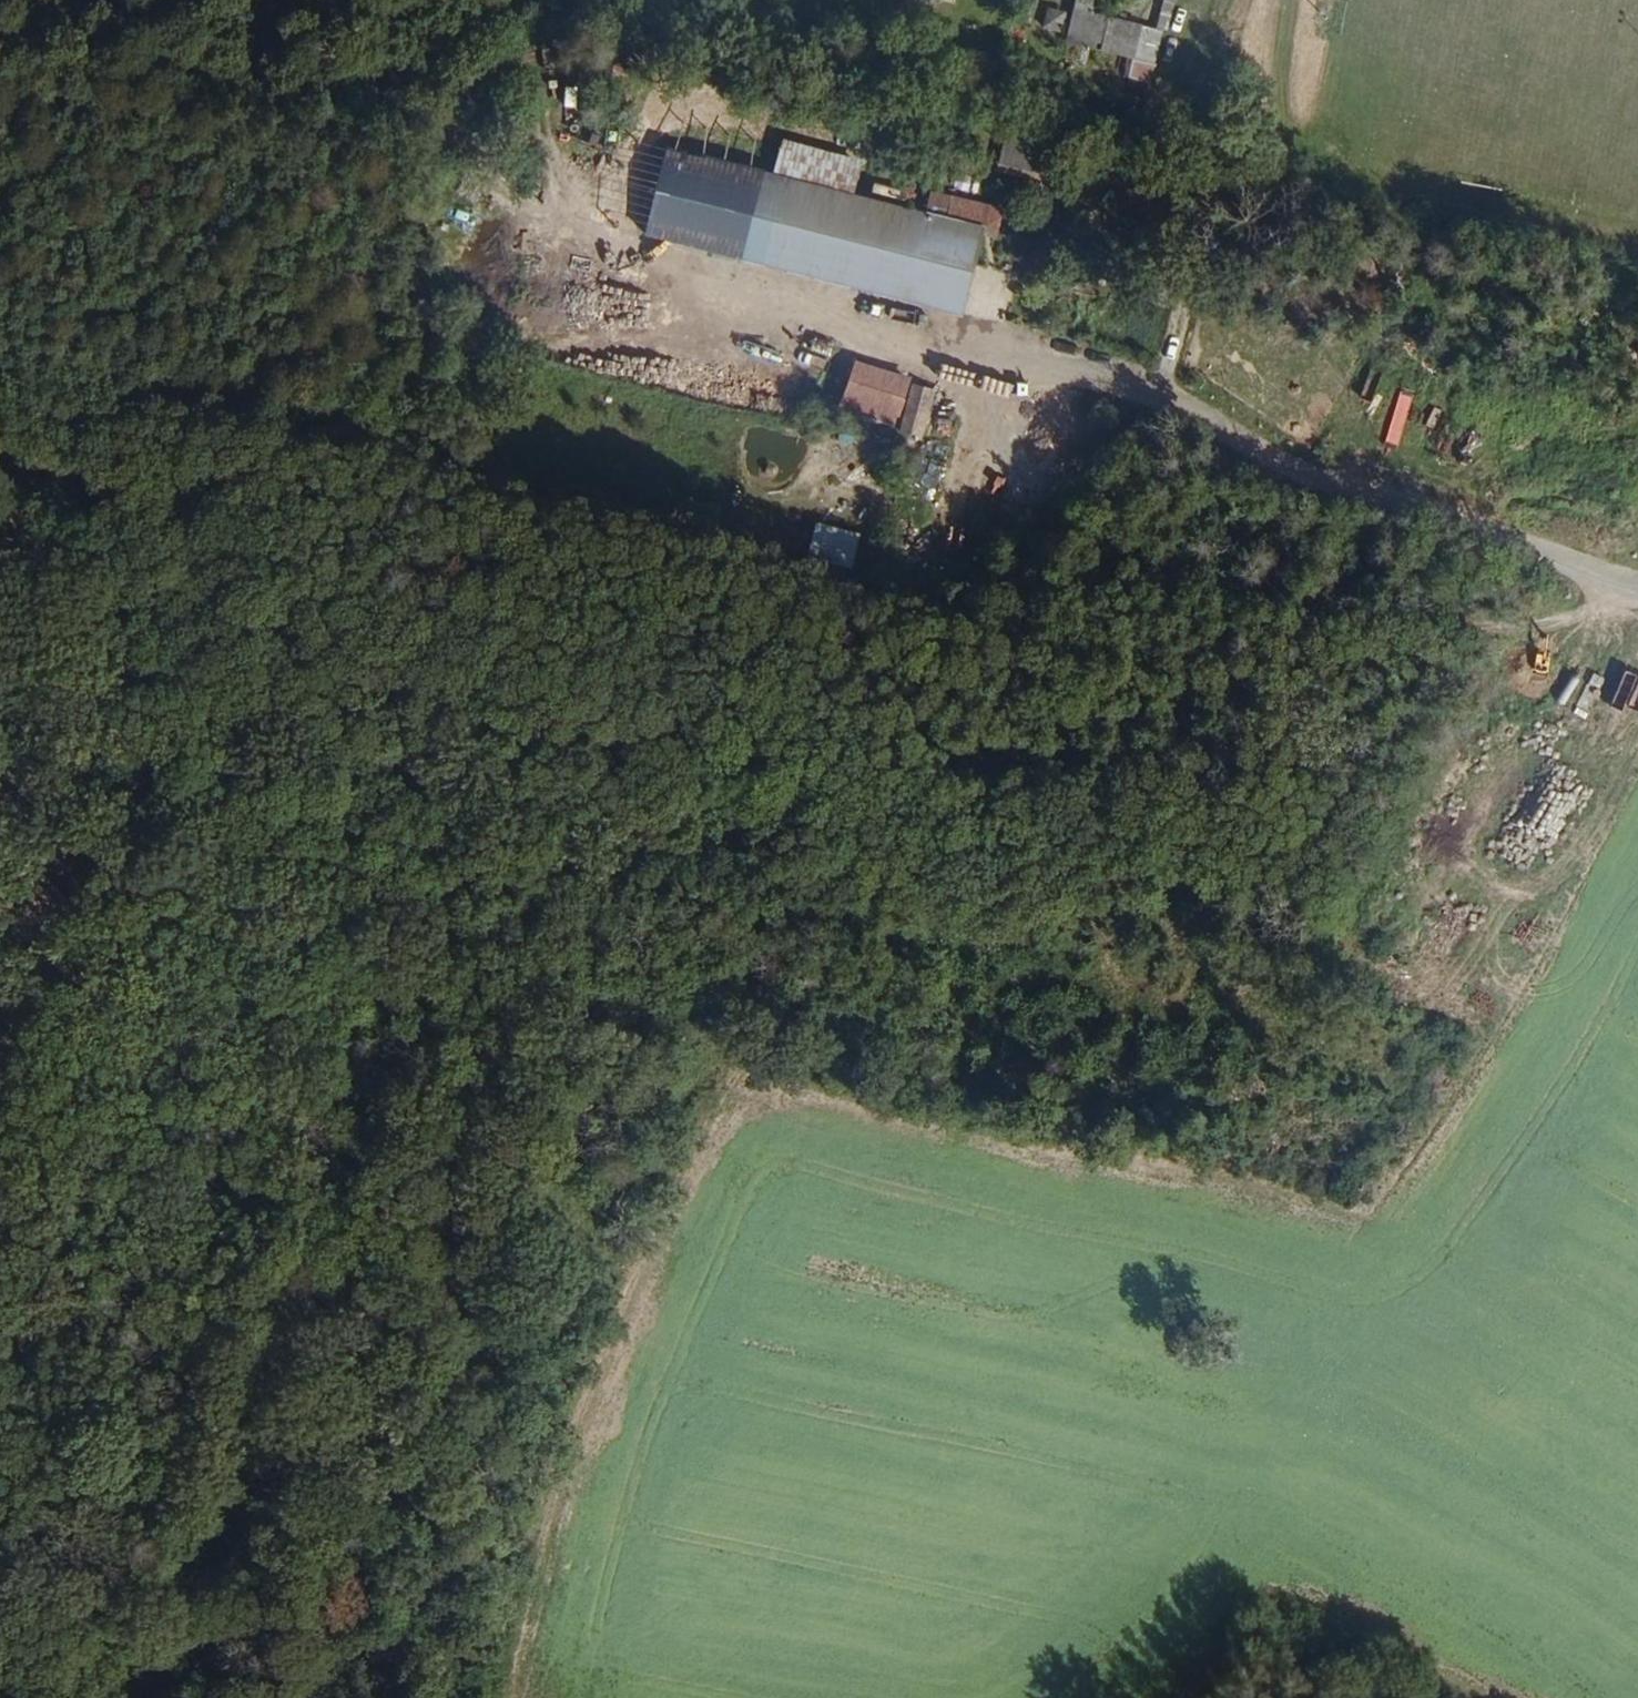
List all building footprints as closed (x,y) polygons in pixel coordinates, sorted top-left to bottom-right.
[(1175,19),(1179,2),(1171,0),(1167,17),(1175,19)] [(1048,5),(1044,28),(1060,32),(1065,9),(1048,5)] [(1151,90),(1164,38),(1076,16),(1068,48),(1133,65),(1128,85),(1151,90)] [(1010,129),(999,162),(1045,177),(1056,145),(1010,129)] [(915,300),(937,213),(773,173),(752,260),(915,300)] [(971,313),(992,226),(937,213),(915,300),(971,313)] [(896,426),(913,377),(856,357),(839,406),(896,426)] [(933,439),(945,390),(923,384),(911,433),(933,439)] [(817,521),(809,556),(854,565),(861,530),(817,521)]
